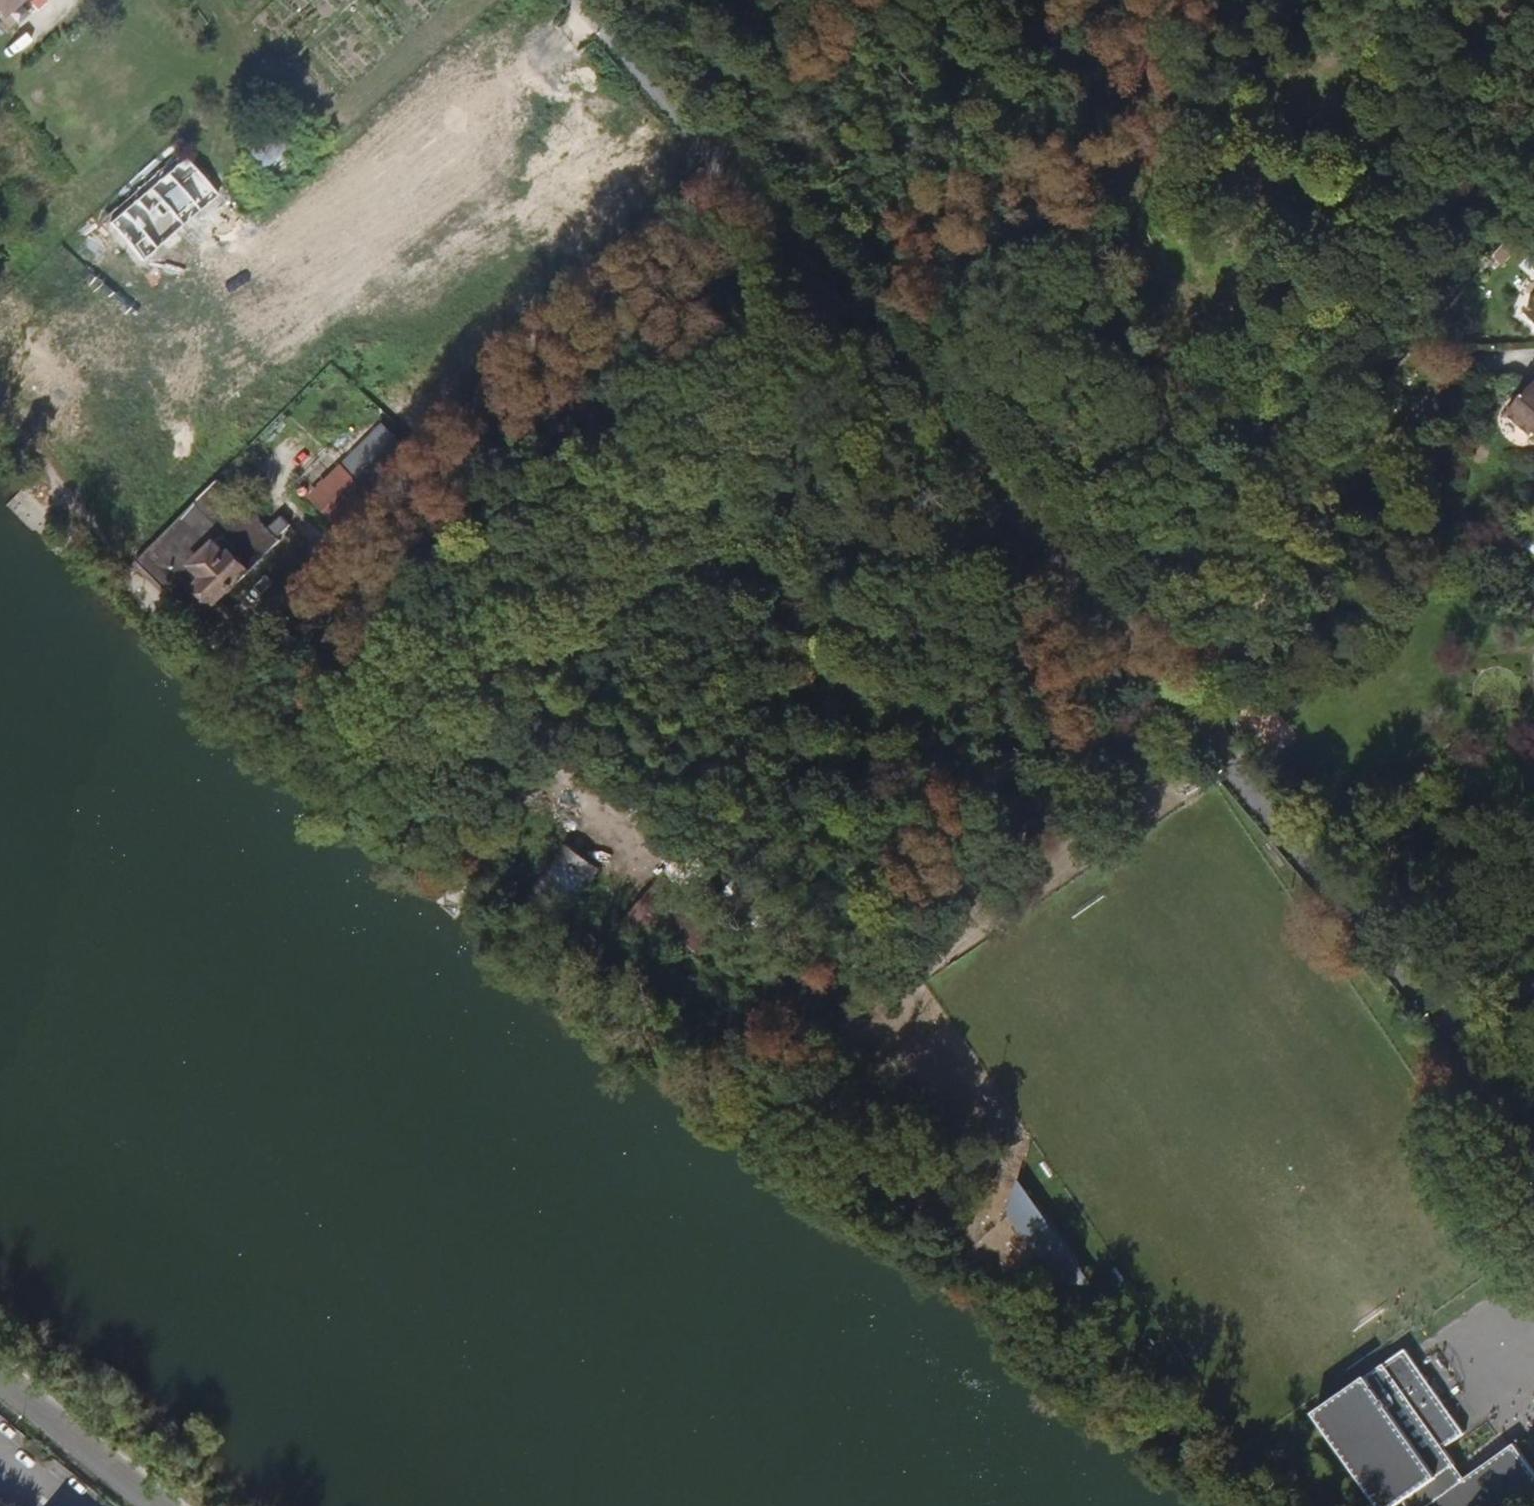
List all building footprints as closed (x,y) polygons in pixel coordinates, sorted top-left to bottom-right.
[(27,0),(0,0),(0,16),(3,20),(27,0)] [(142,255),(202,201),(165,161),(106,214),(142,255)] [(1508,419),(1533,440),(1533,438),(1533,389),(1508,419)] [(379,422),(365,450),(389,461),(402,433),(379,422)] [(340,525),(381,487),(355,460),(314,497),(340,525)] [(235,534),(206,503),(164,544),(182,563),(209,537),(217,545),(198,564),(212,578),(204,587),(223,606),(257,573),(239,554),(245,548),(233,536),(235,534)] [(580,893),(600,863),(569,842),(549,872),(580,893)] [(717,937),(678,904),(683,898),(660,878),(624,921),(654,946),(669,928),(701,956),(717,937)] [(723,906),(707,893),(698,903),(713,916),(723,906)] [(1028,1184),(1004,1201),(1067,1290),(1091,1273),(1028,1184)] [(1462,1429),(1405,1345),(1319,1405),(1385,1500),(1400,1490),(1412,1505),(1504,1505),(1533,1485),(1533,1477),(1506,1437),(1460,1469),(1441,1443),(1462,1429)]
